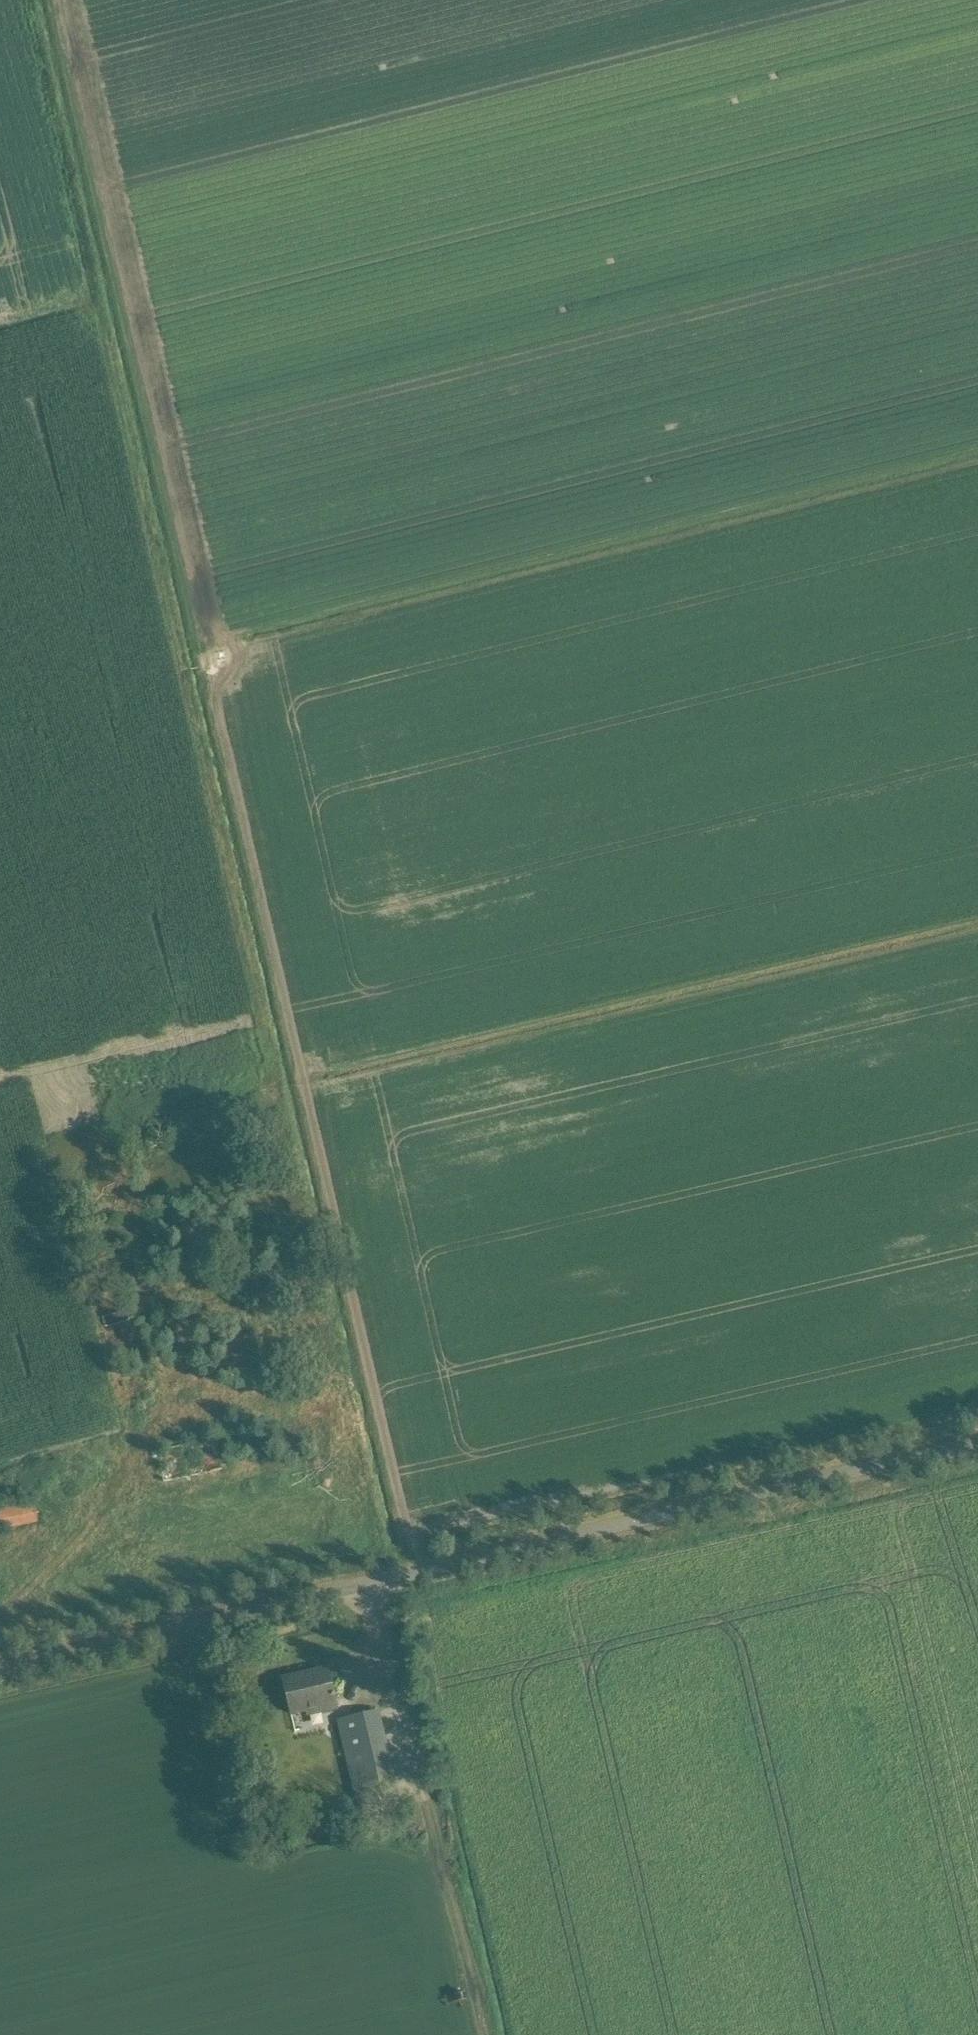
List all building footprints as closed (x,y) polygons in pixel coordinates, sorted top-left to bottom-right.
[(0,1504),(0,1530),(39,1522),(33,1497),(0,1504)] [(284,1679),(292,1714),(320,1707),(321,1712),(337,1708),(333,1688),(329,1669),(284,1679)] [(339,1720),(361,1816),(400,1807),(378,1711),(339,1720)]
